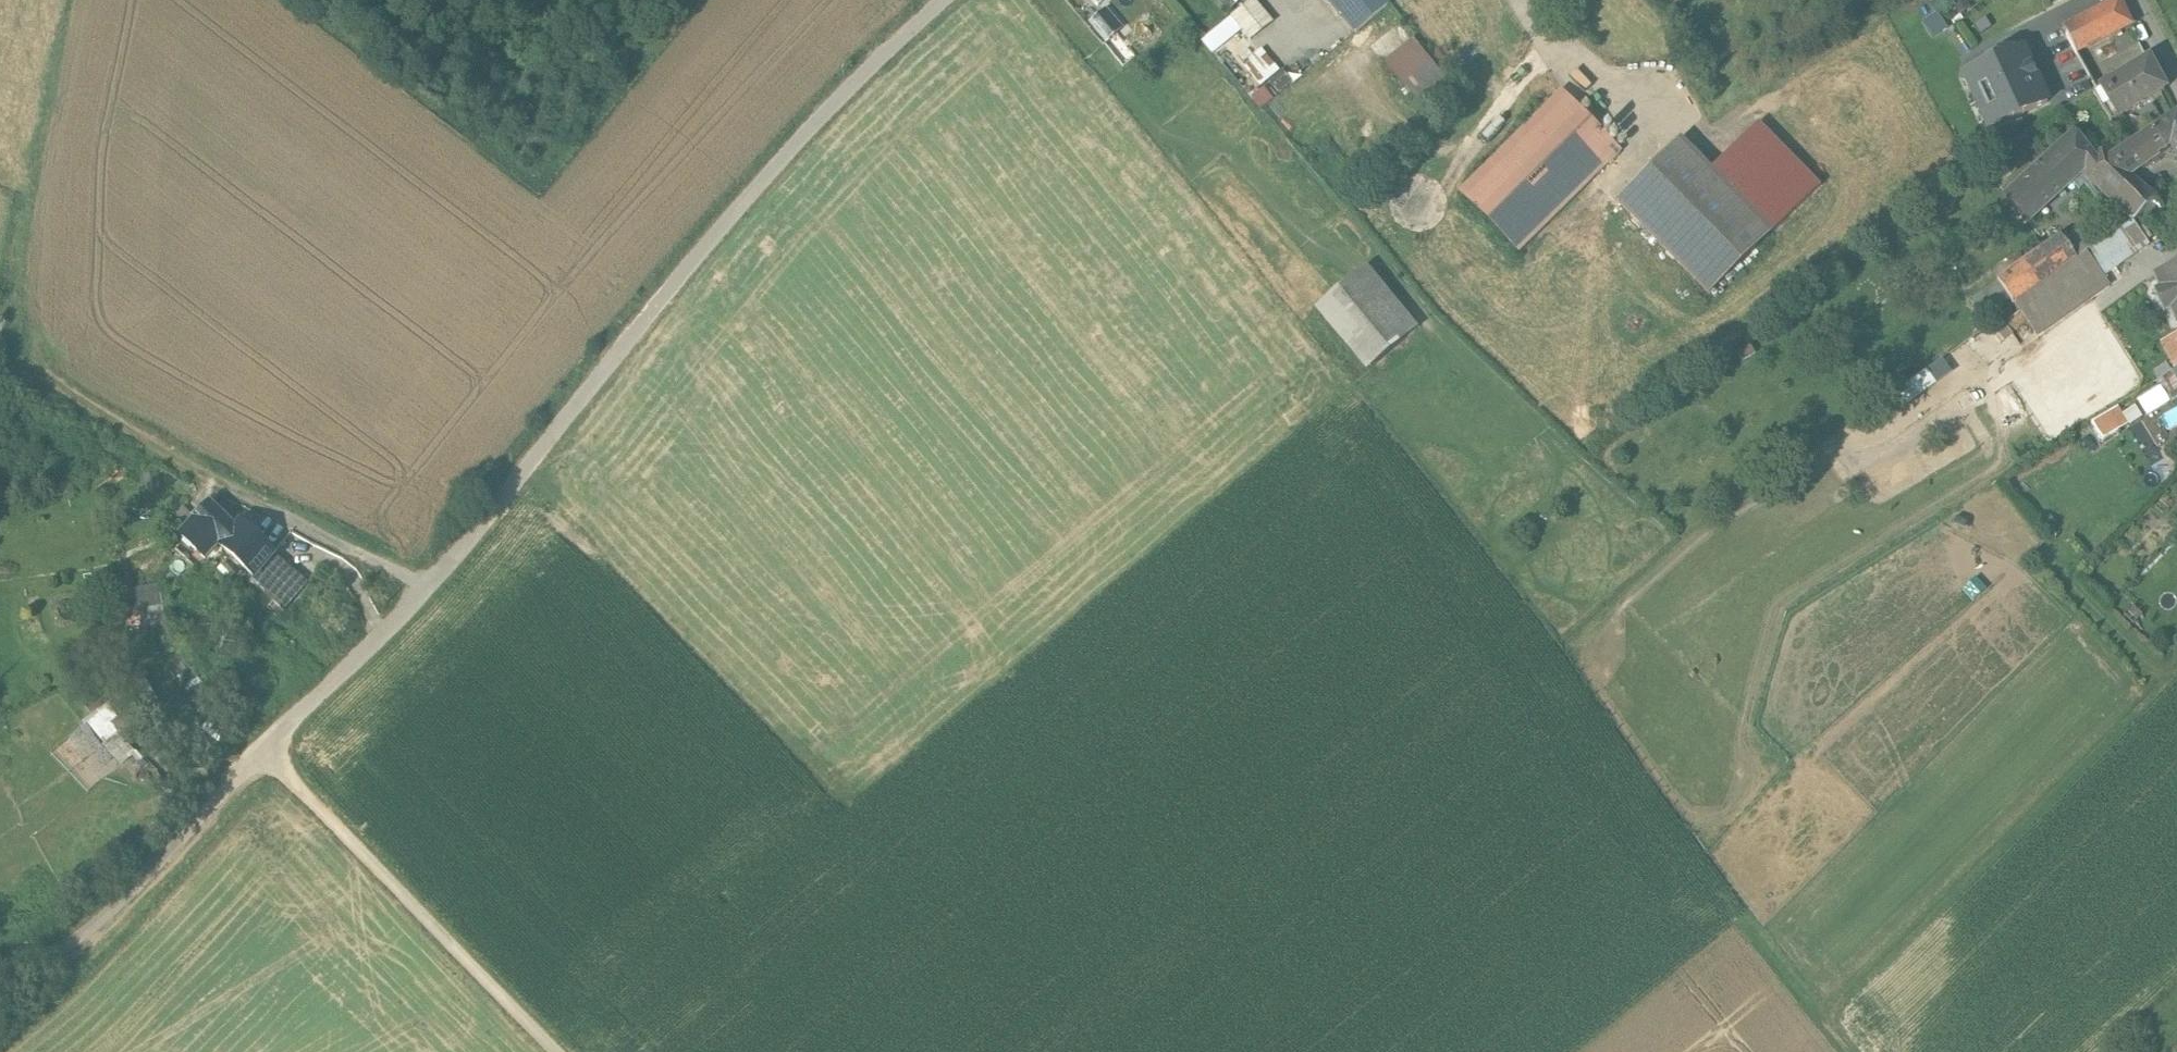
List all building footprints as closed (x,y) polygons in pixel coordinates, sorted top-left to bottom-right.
[(1078,8),(1076,6),(1062,19),(1091,51),(1108,35),(1110,37),(1121,26),(1097,0),(1087,0),(1078,8)] [(1251,10),(1258,11),(1270,0),(1241,0),(1251,10)] [(1978,14),(1986,28),(2001,20),(2006,29),(2027,17),(2017,0),(2003,0),(1992,6),(1978,14)] [(1390,59),(1348,8),(1314,36),(1356,87),(1390,59)] [(1228,34),(1210,50),(1226,67),(1244,52),(1228,34)] [(2074,36),(2038,53),(2044,65),(2079,47),(2074,36)] [(1968,108),(1990,91),(1958,49),(1936,67),(1968,108)] [(1252,50),(1203,93),(1213,107),(1241,85),(1249,95),(1273,76),(1252,50)] [(2112,59),(2056,87),(2059,93),(2069,112),(2124,84),(2112,59)] [(1261,104),(1241,120),(1256,140),(1277,125),(1261,104)] [(1981,124),(1964,132),(1974,154),(1968,157),(1968,158),(1974,155),(1989,186),(2041,162),(2016,108),(2002,114),(2001,111),(1980,121),(1981,124)] [(2141,118),(2086,151),(2104,181),(2157,148),(2141,118)] [(1559,150),(1459,248),(1516,306),(1616,208),(1559,150)] [(2170,172),(2154,183),(2164,202),(2176,227),(2176,186),(2170,172)] [(2104,217),(2095,209),(2070,183),(1996,248),(2024,280),(2075,232),(2126,279),(2126,280),(2131,274),(2147,258),(2119,232),(2104,217)] [(2154,183),(2104,217),(2119,232),(2164,202),(2154,183)] [(1769,291),(1677,197),(1615,258),(1708,352),(1769,291)] [(2060,305),(2054,296),(2017,322),(2032,344),(2069,318),(2068,315),(2080,307),(2073,296),(2060,305)] [(1367,318),(1314,360),(1366,424),(1419,381),(1367,318)] [(2144,337),(2167,383),(2176,378),(2176,321),(2144,337)] [(2125,477),(2176,449),(2176,448),(2165,426),(2149,434),(2153,442),(2117,462),(2125,477)] [(245,578),(218,553),(204,567),(249,608),(250,609),(260,597),(275,580),(269,575),(260,584),(249,574),(245,578)] [(274,610),(260,597),(250,609),(249,608),(248,610),(263,623),(274,610)] [(263,623),(260,627),(293,656),(315,628),(283,600),(274,610),(263,623)] [(100,755),(87,779),(111,792),(124,767),(100,755)]
